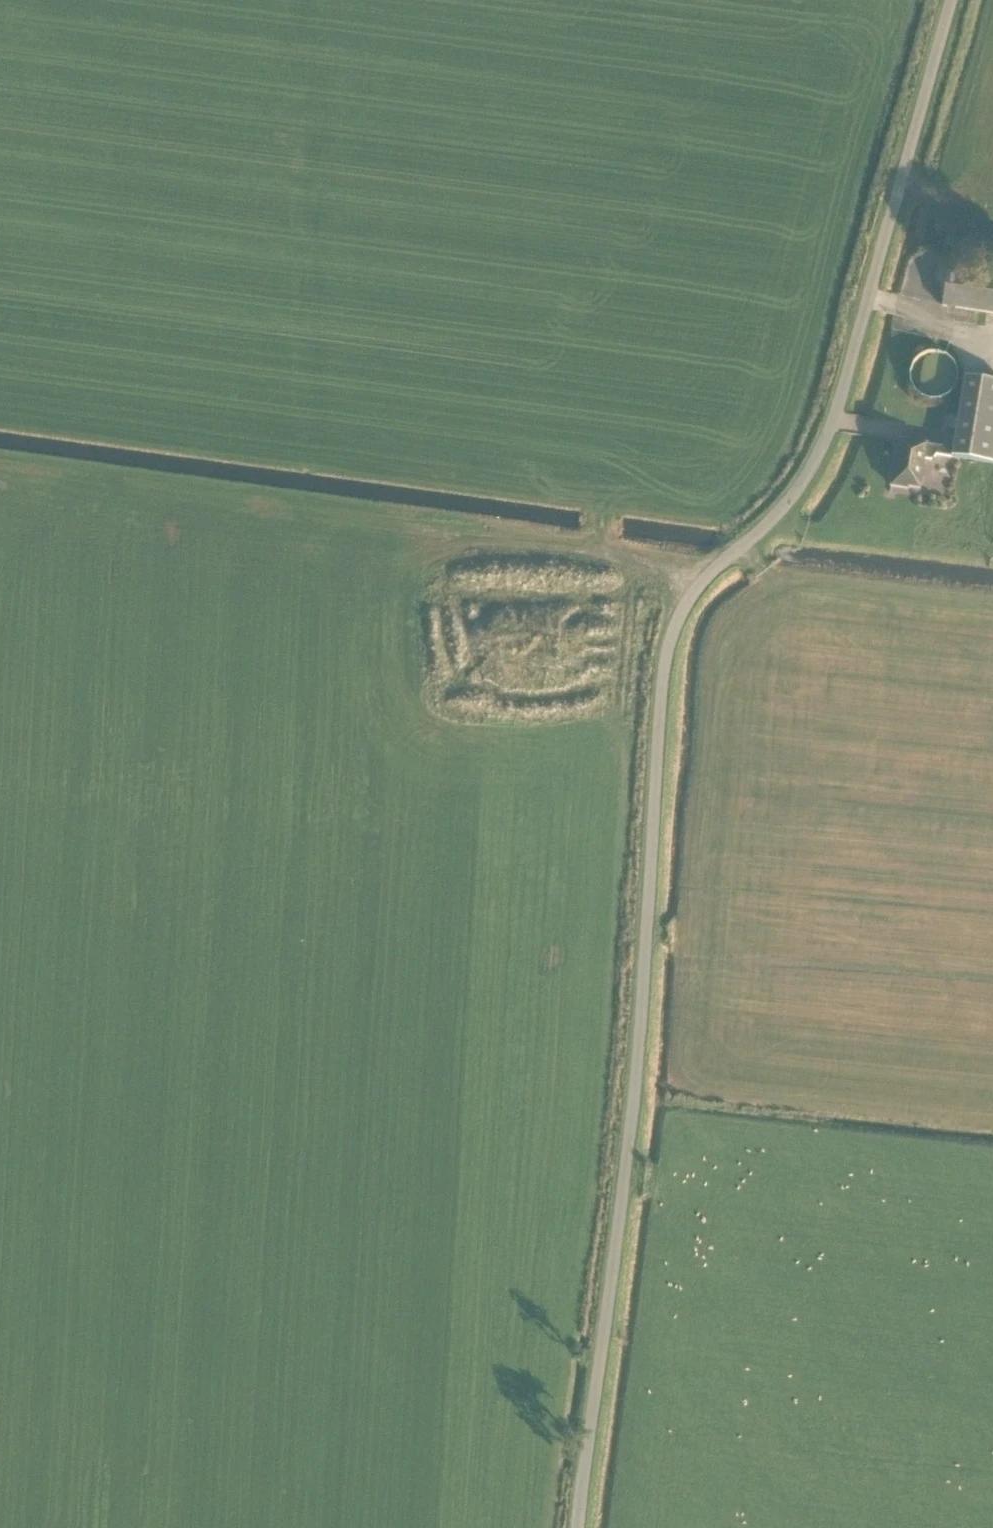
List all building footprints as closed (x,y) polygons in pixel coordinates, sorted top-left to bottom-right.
[(946,267),(940,307),(992,315),(992,275),(946,267)] [(962,380),(951,452),(897,443),(892,472),(890,471),(887,490),(904,493),(905,491),(916,492),(921,462),(928,463),(933,458),(990,467),(992,451),(992,385),(962,380)]
